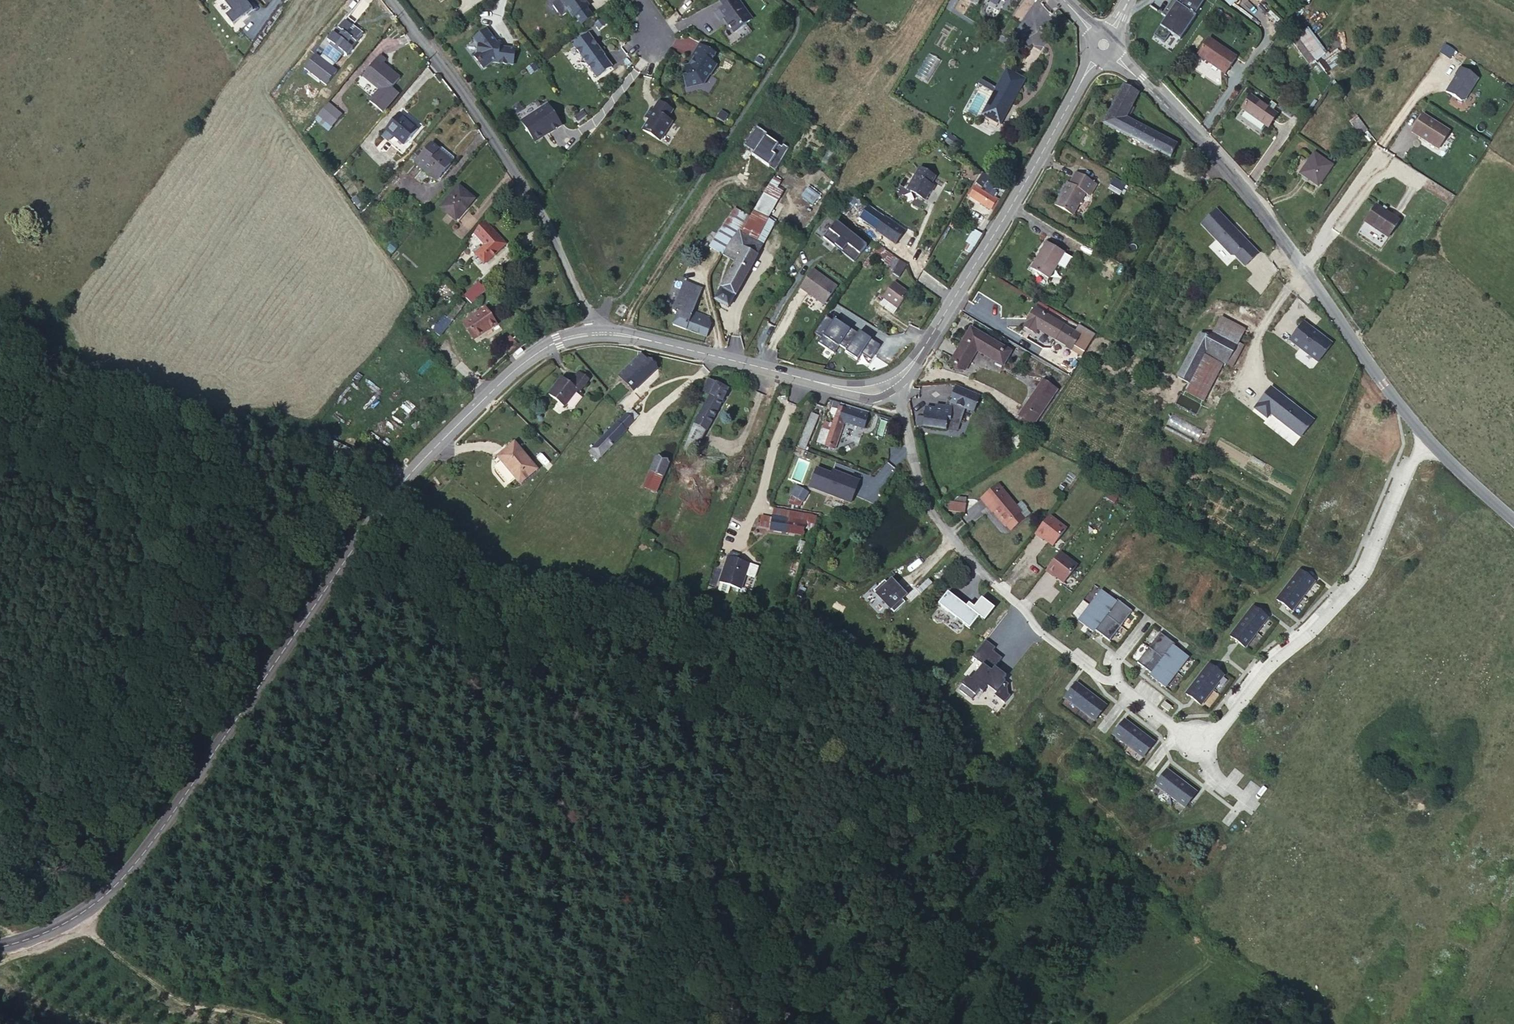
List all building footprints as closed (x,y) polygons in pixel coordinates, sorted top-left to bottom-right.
[(245,0),(223,0),(231,11),(225,16),(232,24),(252,9),(245,0)] [(573,18),(589,6),(584,0),(560,0),(573,18)] [(738,0),(720,0),(725,7),(715,13),(720,20),(723,18),(734,32),(752,19),(738,0)] [(1159,22),(1178,37),(1194,12),(1200,0),(1174,0),(1159,22)] [(1231,19),(1224,14),(1221,19),(1227,24),(1231,19)] [(304,68),(326,85),(337,71),(332,67),(343,53),(347,56),(353,48),(352,48),(362,34),(352,26),(355,23),(347,17),(338,28),(339,29),(335,34),(333,33),(327,41),(331,44),(320,58),(315,54),(304,68)] [(1325,50),(1308,28),(1297,36),(1307,49),(1314,58),(1325,50)] [(496,41),(486,29),(473,39),(479,46),(478,53),(474,56),(484,69),(493,62),(513,64),(515,48),(499,46),(500,42),(496,41)] [(580,64),(589,66),(597,77),(611,66),(588,35),(574,45),(582,56),(580,64)] [(1307,49),(1297,36),(1291,40),(1301,54),(1307,49)] [(1236,57),(1209,39),(1197,55),(1224,74),(1236,57)] [(683,75),(687,88),(703,84),(709,74),(711,75),(717,65),(711,61),(716,54),(699,44),(692,57),(694,58),(692,62),(693,63),(691,65),(690,66),(685,67),(687,74),(683,75)] [(1454,51),(1444,45),(1439,52),(1449,58),(1454,51)] [(1314,58),(1307,49),(1301,54),(1308,63),(1314,58)] [(386,60),(380,55),(372,64),(370,67),(362,76),(385,95),(399,78),(393,73),(392,74),(382,65),(382,64),(386,60)] [(382,65),(392,74),(393,73),(382,64),(382,65)] [(530,67),(524,71),(527,77),(534,72),(530,67)] [(1478,79),(1458,68),(1454,75),(1455,75),(1445,92),(1463,102),(1478,79)] [(1006,69),(981,114),(1000,125),(1025,79),(1006,69)] [(1123,85),(1103,124),(1170,158),(1177,144),(1125,118),(1139,92),(1123,85)] [(1277,114),(1251,97),(1242,109),(1268,126),(1277,114)] [(667,119),(672,110),(659,101),(653,110),(651,109),(646,117),(649,120),(643,130),(660,141),(672,121),(667,119)] [(331,126),(341,114),(327,103),(318,114),(331,126)] [(537,141),(542,138),(542,134),(547,132),(548,134),(561,126),(547,105),(521,121),(533,140),(537,141)] [(582,111),(574,118),(577,122),(586,116),(582,111)] [(404,145),(418,129),(399,113),(385,129),(404,145)] [(1449,132),(1421,115),(1410,133),(1438,150),(1449,132)] [(1367,130),(1357,116),(1349,121),(1360,135),(1367,130)] [(431,144),(422,155),(415,163),(436,181),(453,162),(439,150),(431,144)] [(454,158),(441,148),(439,150),(453,162),(454,160),(454,158)] [(415,163),(422,155),(418,152),(411,160),(415,163)] [(1318,186),(1332,165),(1314,153),(1300,174),(1318,186)] [(907,190),(924,200),(929,191),(932,187),(930,185),(934,177),(920,169),(907,190)] [(989,177),(980,171),(979,174),(981,175),(975,183),(977,184),(969,196),(991,210),(997,200),(992,197),(995,192),(990,189),(993,186),(986,181),(989,177)] [(1054,205),(1072,216),(1085,193),(1088,195),(1094,183),(1076,172),(1069,184),(1067,182),(1054,205)] [(774,179),(753,210),(768,218),(782,193),(774,189),(778,183),(774,179)] [(1129,187),(1123,184),(1120,188),(1126,192),(1129,187)] [(474,199),(459,186),(440,208),(456,221),(474,199)] [(819,196),(808,188),(802,196),(812,204),(819,196)] [(1381,209),(1376,205),(1365,221),(1388,237),(1399,221),(1385,211),(1381,209)] [(733,221),(738,211),(733,209),(728,218),(733,221)] [(884,220),(867,209),(862,217),(878,228),(884,220)] [(741,232),(763,244),(774,222),(768,218),(753,210),(749,217),(741,232)] [(1257,255),(1216,210),(1201,224),(1231,256),(1234,256),(1244,267),(1257,255)] [(722,254),(745,215),(738,211),(733,221),(728,218),(722,227),(709,247),(722,254)] [(749,217),(745,215),(722,254),(736,262),(715,301),(728,308),(763,244),(741,232),(749,217)] [(895,243),(904,231),(885,218),(884,220),(878,228),(877,230),(895,243)] [(485,222),(474,233),(484,244),(482,247),(481,248),(478,245),(472,251),(476,256),(481,262),(483,264),(506,244),(485,222)] [(854,262),(867,246),(836,222),(823,238),(834,247),(835,246),(842,251),(841,252),(854,262)] [(974,231),(967,242),(974,246),(981,235),(974,231)] [(484,244),(474,233),(472,235),(482,247),(484,244)] [(890,267),(896,258),(884,250),(885,249),(877,244),(870,255),(873,257),(878,260),(878,259),(890,267)] [(1048,279),(1064,253),(1048,244),(1033,269),(1048,279)] [(481,262),(476,256),(473,259),(478,265),(481,262)] [(907,264),(896,258),(890,267),(890,268),(894,271),(892,273),(899,277),(907,264)] [(824,305),(837,287),(813,269),(800,287),(824,305)] [(687,275),(684,283),(700,289),(699,280),(687,275)] [(472,304),(486,290),(478,282),(464,296),(468,301),(472,304)] [(908,293),(893,282),(882,297),(884,298),(897,308),(908,293)] [(686,329),(706,337),(711,324),(708,323),(710,318),(693,311),(701,289),(700,289),(684,283),(673,311),(675,312),(674,314),(677,314),(673,325),(686,330),(686,329)] [(468,301),(464,296),(456,305),(457,306),(439,326),(428,338),(433,343),(452,321),(461,309),(468,301)] [(894,313),(897,308),(884,298),(880,303),(894,313)] [(465,322),(476,338),(484,332),(483,331),(495,322),(486,308),(465,322)] [(1074,332),(1035,308),(1024,326),(1034,333),(1037,329),(1082,355),(1094,335),(1078,325),(1074,332)] [(31,326),(35,316),(20,310),(16,321),(31,326)] [(870,360),(880,346),(859,332),(858,334),(851,329),(850,330),(834,319),(833,322),(826,317),(815,333),(822,338),(818,343),(834,354),(839,345),(847,350),(845,352),(857,360),(861,354),(870,360)] [(1200,334),(1177,377),(1189,384),(1205,354),(1206,351),(1228,363),(1239,341),(1245,330),(1221,317),(1214,329),(1216,330),(1211,339),(1200,334)] [(463,323),(473,339),(476,338),(465,322),(463,323)] [(495,322),(483,331),(484,332),(497,324),(495,322)] [(1302,322),(1289,341),(1318,362),(1331,343),(1302,322)] [(28,332),(14,327),(10,336),(25,342),(28,332)] [(1010,352),(971,329),(951,363),(963,371),(976,349),(1002,365),(1010,352)] [(514,341),(507,347),(512,353),(519,347),(514,341)] [(1239,341),(1228,363),(1233,366),(1244,344),(1239,341)] [(1219,361),(1205,354),(1189,384),(1185,392),(1199,399),(1219,361)] [(655,370),(641,355),(619,376),(634,391),(655,370)] [(569,384),(562,378),(548,395),(564,407),(577,390),(579,392),(589,379),(579,371),(569,384)] [(695,424),(685,450),(693,454),(728,390),(716,383),(709,380),(703,392),(710,396),(695,424)] [(1035,416),(1053,389),(1043,382),(1025,409),(1035,416)] [(1313,418),(1267,384),(1252,406),(1267,417),(1270,413),(1300,436),(1313,418)] [(965,408),(973,412),(980,396),(956,386),(949,402),(951,402),(949,407),(945,407),(935,405),(934,409),(925,408),(923,417),(917,416),(916,426),(945,430),(946,421),(960,423),(965,408)] [(833,422),(825,445),(835,448),(844,420),(864,427),(868,415),(867,415),(868,410),(834,400),(830,412),(831,415),(835,416),(833,422)] [(618,422),(625,430),(638,416),(631,409),(618,422)] [(1035,416),(1025,409),(1020,416),(1030,423),(1035,416)] [(818,416),(811,413),(794,454),(801,457),(818,416)] [(817,442),(825,445),(833,422),(825,419),(817,442)] [(957,432),(960,423),(946,421),(945,430),(957,432)] [(589,452),(597,460),(626,430),(625,430),(618,422),(617,422),(589,452)] [(520,483),(536,469),(514,443),(507,449),(510,452),(500,460),(520,483)] [(498,457),(500,460),(510,452),(507,449),(498,457)] [(663,475),(668,464),(655,459),(650,470),(651,470),(663,475)] [(851,503),(859,480),(836,472),(834,475),(831,474),(817,468),(810,487),(851,503)] [(663,475),(651,470),(645,487),(656,492),(663,475)] [(1019,513),(1021,512),(997,485),(981,498),(1004,526),(1006,525),(1011,530),(1024,519),(1019,513)] [(807,493),(796,486),(791,495),(793,496),(789,504),(799,506),(807,493)] [(965,505),(952,502),(950,510),(963,512),(965,505)] [(759,527),(803,535),(804,529),(807,514),(773,509),(772,518),(761,516),(759,527)] [(816,516),(807,514),(804,529),(812,530),(816,516)] [(1049,516),(1035,534),(1042,539),(1043,538),(1053,546),(1066,529),(1049,516)] [(645,532),(642,539),(653,544),(656,537),(645,532)] [(1077,566),(1060,553),(1046,570),(1053,576),(1054,575),(1064,583),(1077,566)] [(733,558),(728,556),(720,582),(740,589),(745,574),(754,578),(758,566),(738,559),(733,558)] [(1300,570),(1288,585),(1303,596),(1315,581),(1300,570)] [(885,580),(873,592),(893,614),(906,602),(902,598),(906,595),(892,580),(889,583),(885,580)] [(1288,585),(1277,600),(1292,611),(1303,596),(1288,585)] [(1101,591),(1089,606),(1104,617),(1106,615),(1116,602),(1101,591)] [(947,592),(938,605),(969,629),(979,617),(984,621),(994,608),(981,598),(974,607),(971,611),(966,607),(947,592)] [(1116,602),(1106,615),(1121,627),(1132,612),(1117,600),(1116,602)] [(702,608),(713,611),(715,605),(704,601),(702,608)] [(1089,606),(1078,620),(1093,632),(1094,630),(1104,617),(1089,606)] [(1268,618),(1253,607),(1241,622),(1256,633),(1268,618)] [(1121,627),(1106,615),(1104,617),(1094,630),(1109,641),(1121,627)] [(1241,622),(1230,636),(1245,648),(1256,633),(1241,622)] [(1160,633),(1148,648),(1164,659),(1173,646),(1175,645),(1160,633)] [(993,651),(995,648),(986,640),(972,657),(982,665),(971,680),(969,678),(959,690),(972,700),(979,690),(983,693),(988,687),(996,693),(994,695),(1004,703),(1010,696),(1008,694),(1007,687),(1009,684),(1003,680),(1006,676),(995,667),(1002,658),(993,651)] [(1188,658),(1173,646),(1164,659),(1162,661),(1177,673),(1188,658)] [(1148,648),(1137,663),(1152,674),(1162,661),(1164,659),(1148,648)] [(1162,661),(1152,674),(1150,676),(1165,688),(1177,673),(1162,661)] [(1209,664),(1197,679),(1212,690),(1224,676),(1209,664)] [(1197,679),(1186,694),(1201,705),(1212,690),(1197,679)] [(1076,683),(1065,698),(1080,709),(1091,694),(1076,683)] [(1106,706),(1091,694),(1080,709),(1095,721),(1106,706)] [(1164,701),(1161,706),(1168,712),(1172,707),(1164,701)] [(1124,720),(1113,735),(1128,746),(1139,731),(1124,720)] [(1154,743),(1139,731),(1128,746),(1143,758),(1154,743)] [(1167,770),(1155,785),(1170,796),(1182,781),(1167,770)] [(1197,793),(1182,781),(1170,796),(1185,808),(1197,793)]
